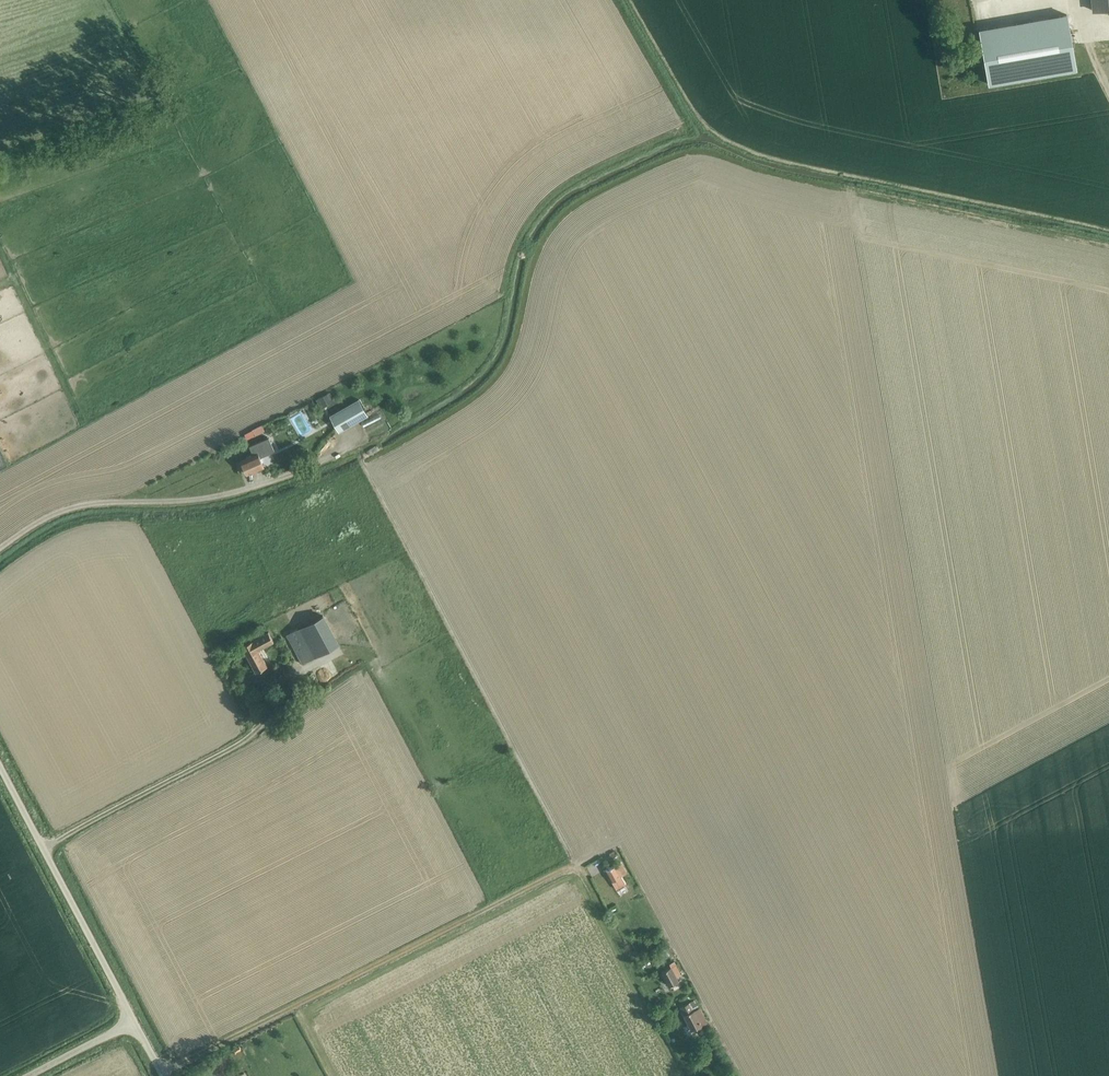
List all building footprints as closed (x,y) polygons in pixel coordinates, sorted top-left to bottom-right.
[(1108,8),(1108,0),(1091,0),(1092,10),(1108,8)] [(1066,13),(978,28),(988,84),(1076,69),(1066,13)] [(326,395),(320,399),(323,404),(329,401),(326,395)] [(339,432),(368,415),(359,399),(330,416),(339,432)] [(274,451),(269,438),(249,446),(253,455),(241,460),(246,473),(264,466),(260,457),(274,451)] [(303,663),(339,644),(323,614),(287,633),(303,663)] [(258,649),(273,641),(268,632),(243,645),(257,671),(267,665),(258,649)] [(627,873),(621,861),(606,870),(616,889),(626,883),(622,875),(627,873)] [(661,971),(669,986),(679,981),(676,976),(681,974),(674,961),(670,963),(671,966),(661,971)] [(692,1030),(707,1022),(702,1014),(698,1008),(694,1010),(690,1002),(681,1007),(692,1030)]
